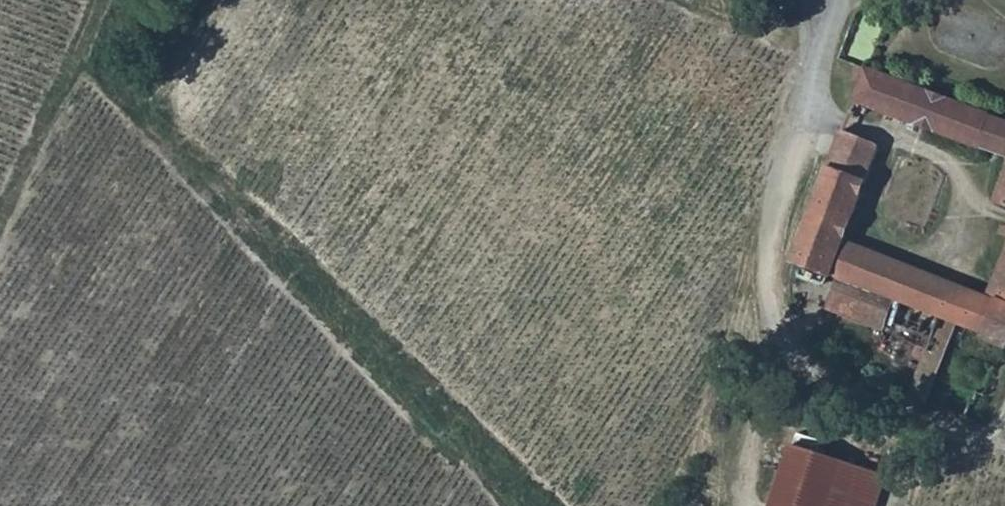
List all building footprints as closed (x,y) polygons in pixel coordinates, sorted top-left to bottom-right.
[(869,67),(859,63),(854,76),(864,80),(859,97),(954,132),(1004,151),(1004,117),(869,67)] [(813,212),(796,256),(805,259),(800,271),(821,279),(826,268),(831,270),(853,213),(880,145),(845,131),(813,212)] [(997,198),(1004,201),(1004,177),(997,198)] [(1004,344),(1004,253),(988,294),(881,253),(853,242),(840,274),(870,286),(901,300),(893,319),(933,336),(911,391),(927,397),(958,321),(982,331),(981,334),(1004,344)] [(870,286),(840,274),(832,292),(831,297),(891,323),(893,319),(901,300),(870,286)] [(767,505),(870,505),(882,470),(848,459),(790,439),(771,493),(767,505)]
